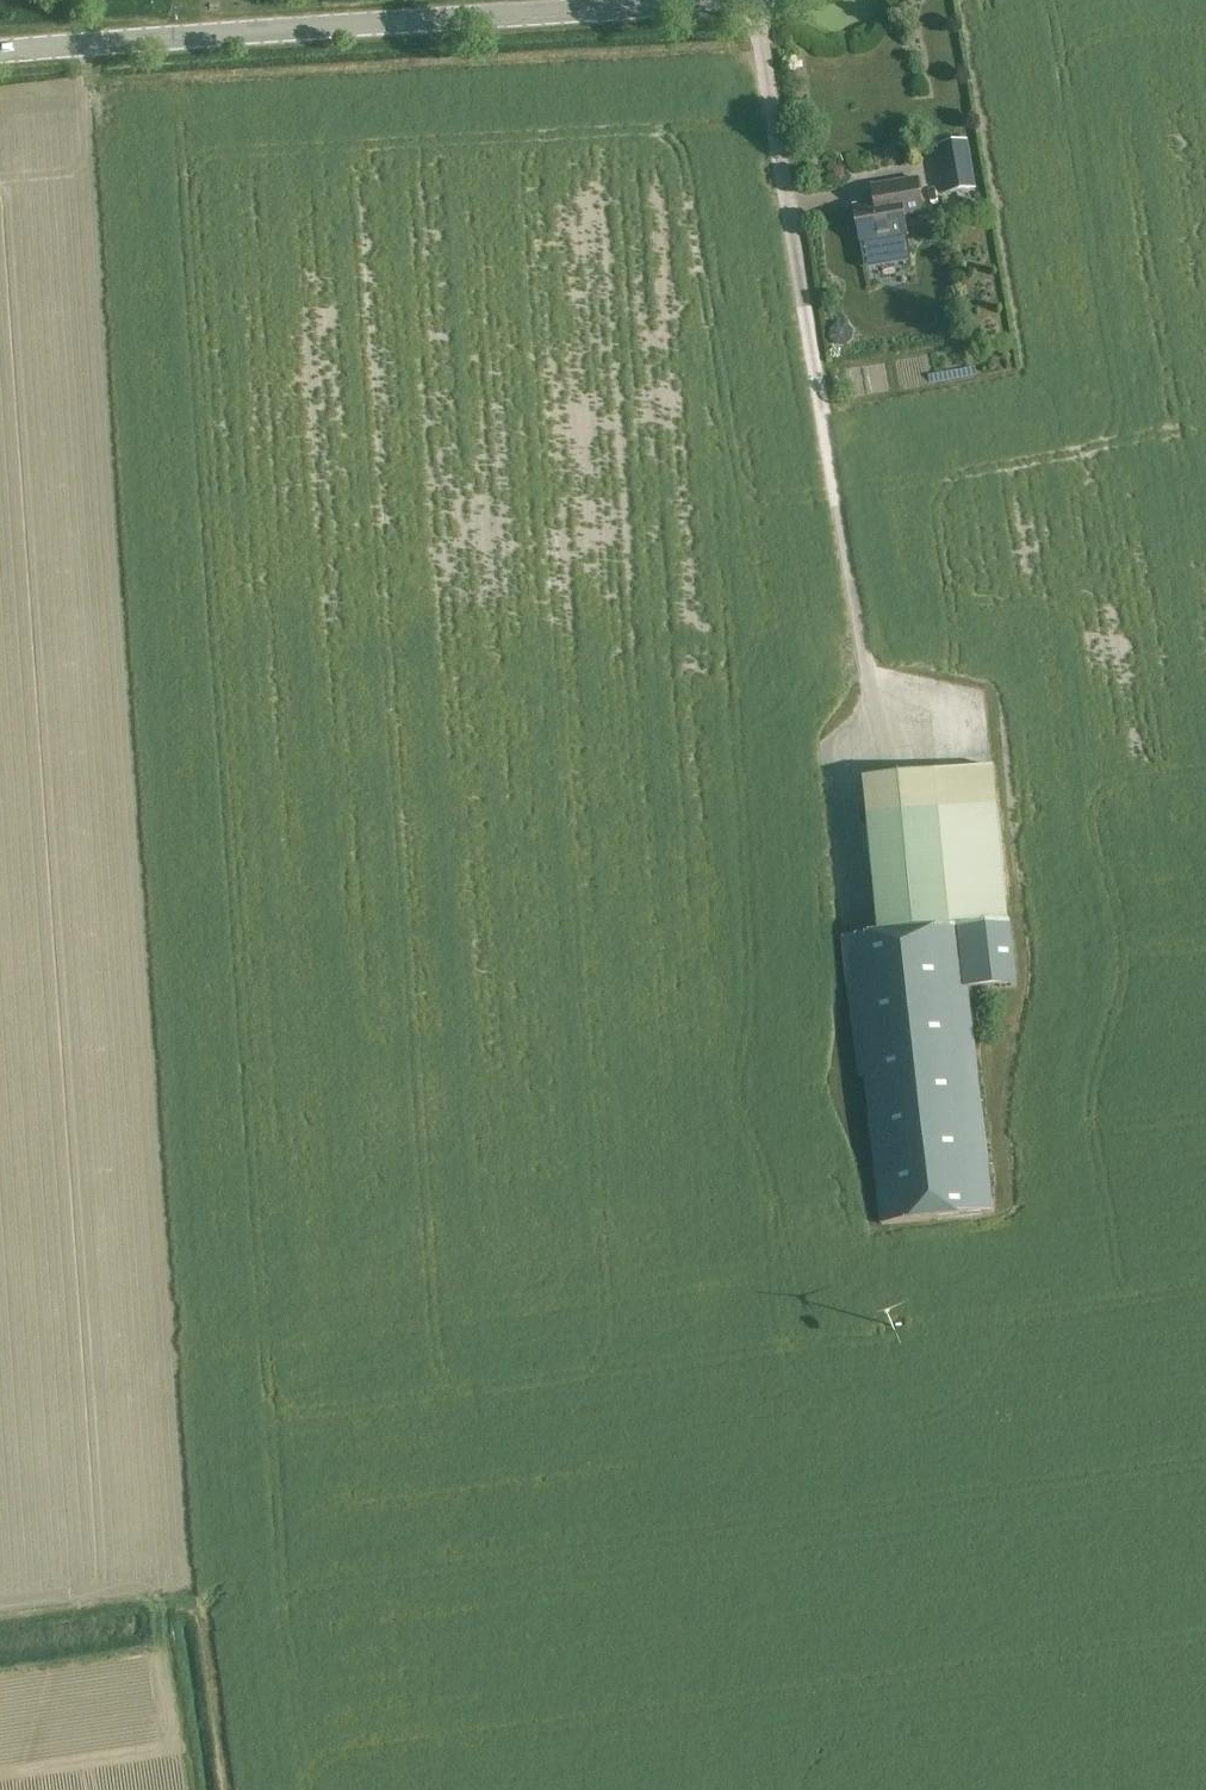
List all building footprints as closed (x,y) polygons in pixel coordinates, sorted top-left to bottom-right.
[(946,194),(976,189),(968,140),(937,145),(946,194)] [(905,215),(924,212),(918,178),(885,183),(888,200),(855,206),(861,242),(906,235),(908,235),(905,215)] [(906,235),(861,242),(865,270),(910,262),(906,235)] [(830,330),(830,339),(836,346),(845,346),(852,340),(852,331),(846,324),(837,323),(830,330)] [(1010,920),(962,925),(969,987),(1016,982),(1010,920)] [(880,933),(844,936),(861,1078),(866,1077),(882,1224),(994,1211),(969,987),(962,925),(880,933)]
